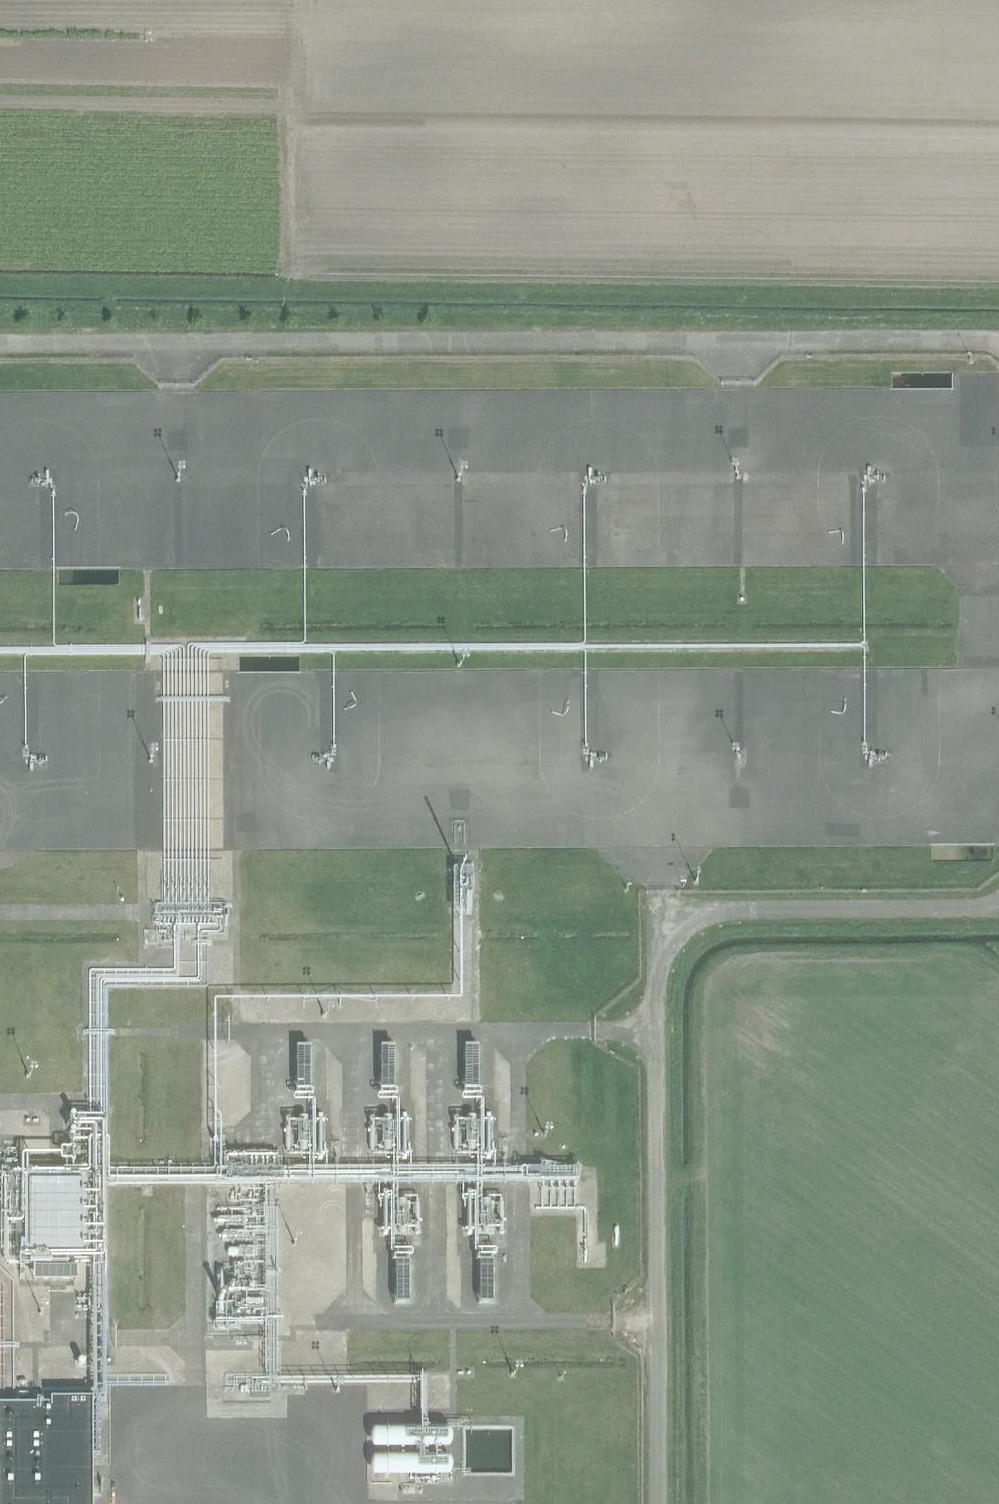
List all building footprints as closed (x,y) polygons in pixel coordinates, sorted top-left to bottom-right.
[(209,931),(208,910),(206,910),(202,910),(199,910),(195,910),(191,910),(188,910),(184,910),(180,910),(177,911),(173,911),(169,911),(166,911),(162,911),(155,911),(155,932),(172,932),(195,931),(209,931)] [(390,1043),(363,1043),(363,1160),(406,1160),(406,1114),(390,1114),(390,1043)] [(474,1043),(447,1043),(447,1159),(472,1159),(490,1159),(490,1114),(474,1114),(474,1043)] [(308,1044),(277,1044),(278,1161),(304,1161),(321,1161),(320,1115),(308,1115),(308,1044)] [(392,1094),(405,1093),(404,1077),(391,1078),(392,1094)] [(51,1117),(51,1157),(0,1157),(0,1262),(20,1262),(20,1287),(73,1287),(73,1261),(93,1261),(103,1260),(103,1185),(103,1182),(103,1180),(103,1177),(103,1172),(103,1117),(99,1117),(89,1117),(51,1117)] [(377,1192),(376,1309),(405,1309),(406,1238),(419,1238),(419,1193),(403,1193),(377,1192)] [(461,1193),(462,1309),(491,1309),(490,1238),(505,1238),(504,1192),(488,1192),(461,1193)] [(256,1208),(203,1208),(203,1325),(256,1325),(256,1208)] [(88,1398),(48,1398),(48,1403),(3,1403),(0,1403),(0,1503),(89,1503),(89,1460),(88,1398)] [(379,1474),(464,1473),(463,1424),(436,1425),(436,1412),(371,1414),(372,1435),(378,1435),(379,1474)]
